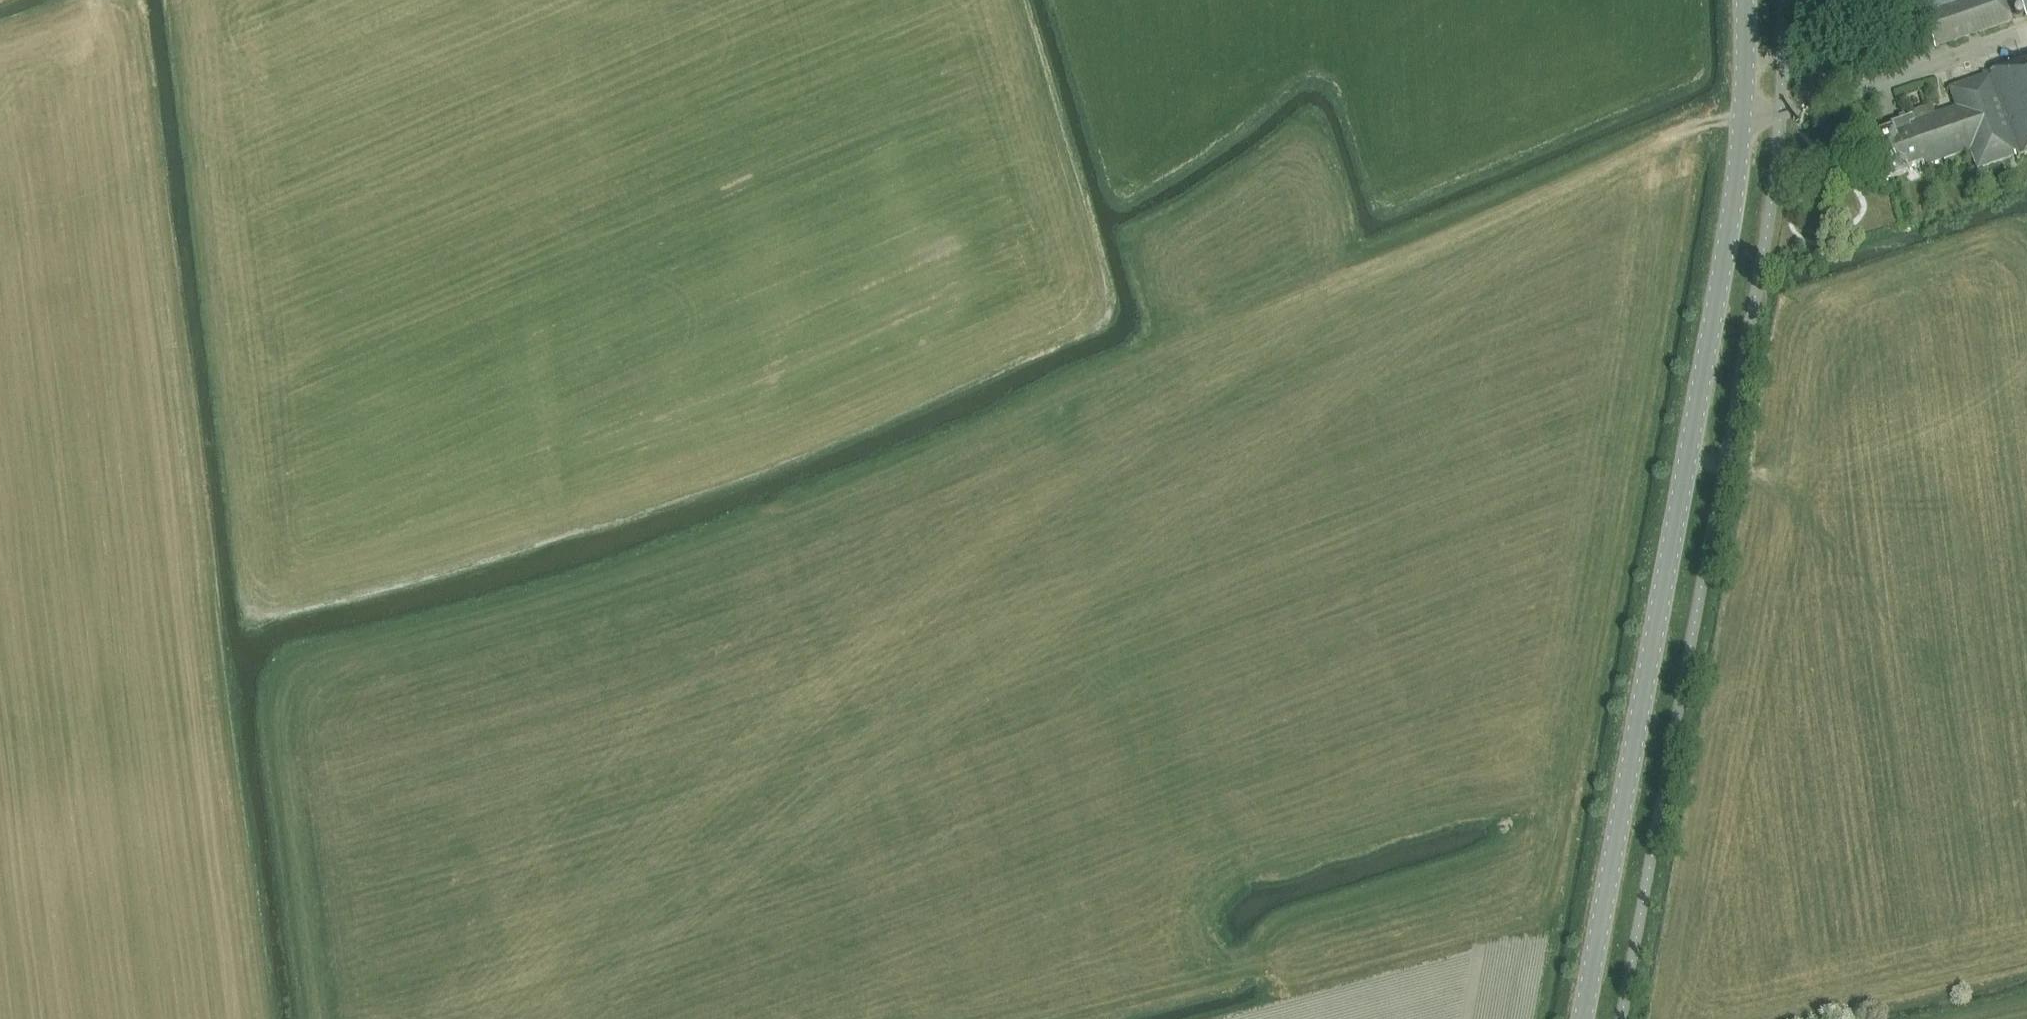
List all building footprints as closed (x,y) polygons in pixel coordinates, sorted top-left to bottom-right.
[(2026,16),(2026,0),(1919,0),(1935,48),(2012,21),(2009,13),(2022,9),(2025,17),(2026,16)] [(2026,154),(2026,59),(1989,72),(1990,74),(1949,89),(1956,107),(1914,122),(1912,116),(1890,124),(1892,128),(1867,137),(1882,182),(1907,174),(1906,169),(1920,164),(1922,167),(1970,151),(1977,169),(2017,155),(2018,157),(2026,154)]
